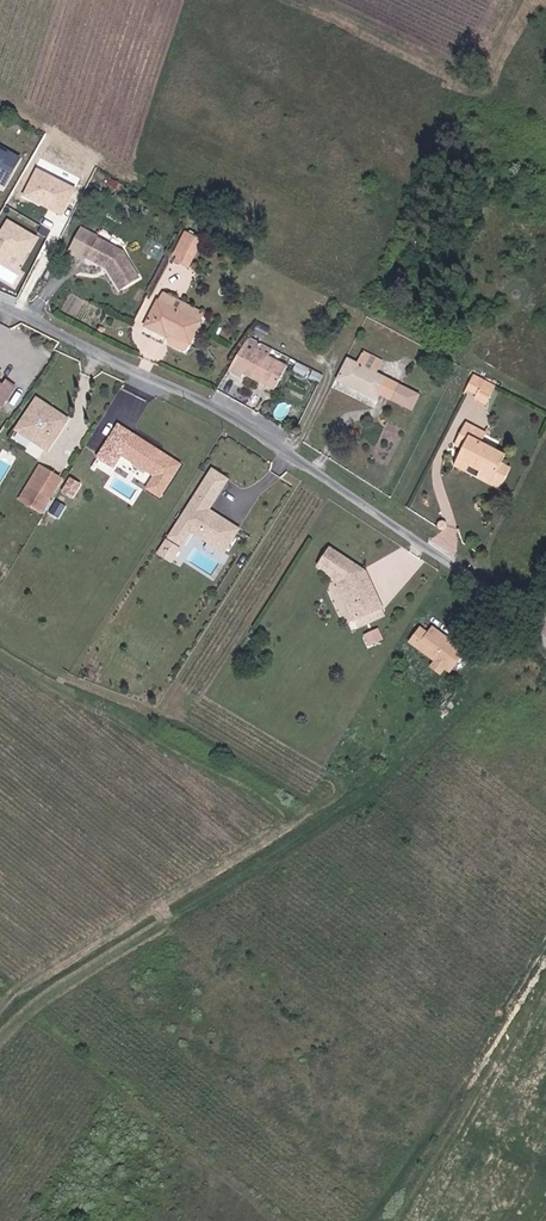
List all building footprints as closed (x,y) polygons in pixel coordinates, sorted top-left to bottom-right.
[(0,147),(0,152),(17,160),(19,155),(0,147)] [(6,183),(17,160),(0,152),(0,180),(6,183)] [(65,215),(79,186),(37,167),(24,196),(65,215)] [(40,233),(5,217),(1,224),(0,224),(0,259),(6,262),(10,253),(27,261),(40,233)] [(192,267),(205,239),(186,230),(173,258),(192,267)] [(97,237),(91,257),(112,267),(126,287),(144,273),(125,248),(97,237)] [(168,286),(164,294),(205,318),(210,310),(168,286)] [(205,318),(164,294),(150,319),(171,331),(173,327),(194,338),(205,318)] [(252,329),(229,367),(242,375),(245,371),(274,389),(287,367),(259,349),(263,342),(258,338),(252,329)] [(379,396),(385,382),(351,368),(342,389),(376,403),(379,396)] [(463,400),(487,409),(498,382),(474,373),(463,400)] [(4,405),(14,386),(6,381),(3,386),(0,384),(0,403),(4,405)] [(399,388),(385,382),(379,396),(394,402),(399,388)] [(399,388),(394,402),(418,412),(424,398),(399,388)] [(25,427),(56,448),(73,419),(42,401),(25,427)] [(146,488),(163,498),(185,460),(118,422),(98,459),(116,469),(123,457),(154,474),(146,488)] [(54,450),(56,448),(25,427),(23,430),(54,450)] [(512,458),(473,439),(461,465),(507,486),(515,470),(508,467),(512,458)] [(12,463),(0,455),(0,481),(12,463)] [(33,497),(54,464),(50,462),(29,495),(33,497)] [(57,466),(54,464),(33,497),(36,499),(57,466)] [(219,464),(209,479),(224,489),(234,474),(219,464)] [(71,475),(57,466),(36,499),(51,510),(71,475)] [(63,491),(75,497),(82,483),(71,477),(63,491)] [(209,479),(184,516),(195,524),(228,547),(244,524),(214,504),(224,489),(209,479)] [(184,516),(174,531),(186,538),(195,524),(184,516)] [(175,554),(183,542),(172,534),(164,546),(175,554)] [(353,583),(349,596),(353,605),(360,601),(368,617),(388,607),(369,568),(337,546),(325,566),(337,573),(353,583)] [(337,573),(349,596),(353,583),(337,573)] [(360,601),(353,605),(361,620),(368,617),(360,601)] [(368,617),(361,620),(364,627),(391,614),(388,607),(368,617)] [(471,637),(438,617),(434,623),(426,619),(417,632),(444,649),(453,654),(459,657),(471,637)] [(364,633),(368,644),(384,639),(379,627),(364,633)] [(453,654),(444,649),(440,655),(450,660),(453,654)]
